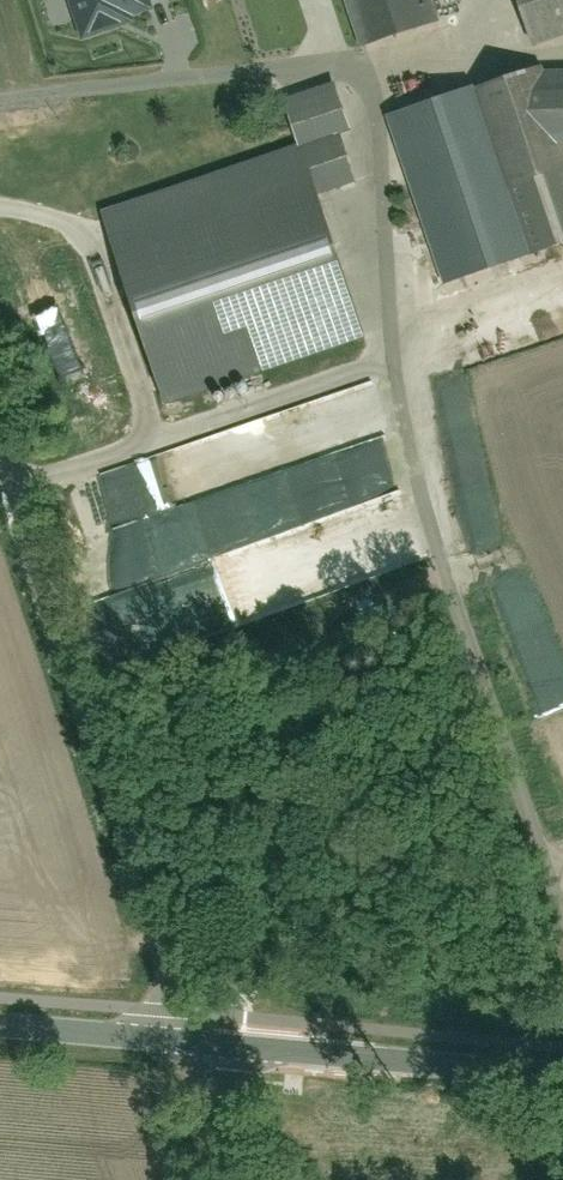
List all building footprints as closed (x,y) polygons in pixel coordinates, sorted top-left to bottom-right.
[(84,38),(171,8),(168,0),(71,0),(84,38)] [(367,42),(444,19),(438,0),(354,0),(367,42)] [(536,48),(562,40),(562,0),(522,0),(536,48)] [(550,139),(562,139),(562,82),(531,82),(528,72),(391,116),(447,290),(562,253),(562,181),(550,139)] [(287,106),(304,152),(350,136),(334,89),(287,106)] [(105,219),(166,400),(359,335),(298,154),(105,219)]
